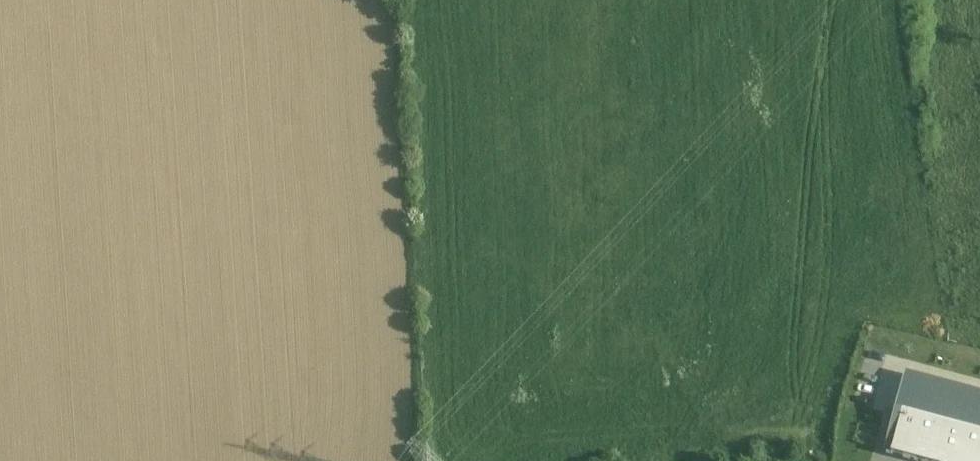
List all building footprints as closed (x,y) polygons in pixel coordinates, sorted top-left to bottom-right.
[(906,376),(897,413),(979,436),(979,396),(906,376)] [(897,413),(886,453),(914,460),(979,460),(979,436),(897,413)]
